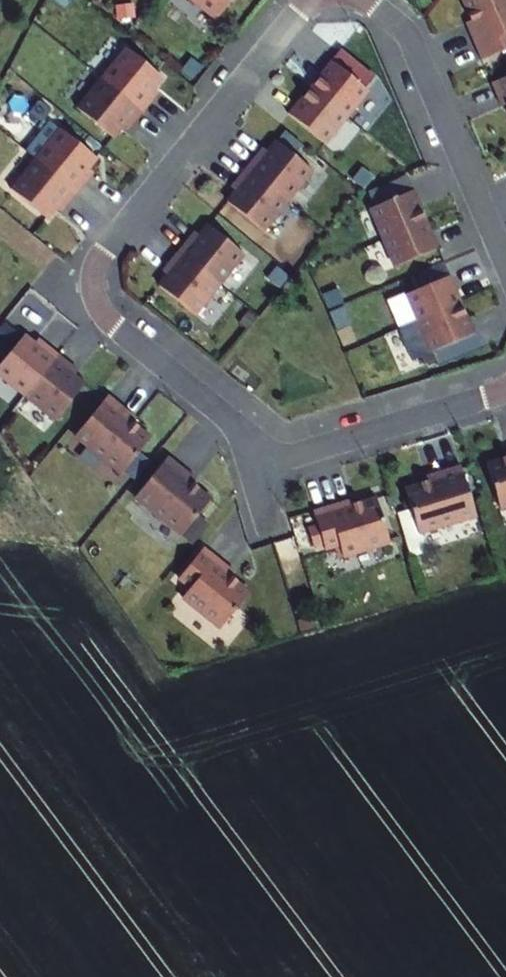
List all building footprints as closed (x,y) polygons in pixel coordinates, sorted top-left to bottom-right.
[(215,18),(230,0),(193,0),(215,18)] [(505,49),(505,0),(464,0),(469,13),(467,14),(470,20),(474,29),(469,31),(481,59),(505,49)] [(474,29),(470,20),(465,23),(469,31),(474,29)] [(124,121),(130,126),(153,97),(148,93),(152,87),(161,76),(124,47),(111,63),(112,64),(89,92),(88,91),(75,107),(111,137),(120,127),(124,121)] [(320,74),(298,101),(297,100),(286,113),(323,143),(366,90),(330,60),(319,73),(320,74)] [(490,82),(497,97),(501,95),(505,103),(505,106),(505,76),(490,82)] [(157,91),(152,87),(148,93),(153,97),(157,91)] [(501,95),(497,97),(500,105),(505,103),(501,95)] [(130,126),(124,121),(120,127),(125,131),(130,126)] [(59,202),(65,207),(88,178),(82,174),(87,168),(95,158),(59,128),(46,144),(47,145),(24,174),(23,173),(10,189),(46,218),(55,208),(59,202)] [(257,152),(233,181),(239,185),(234,191),(226,201),(262,231),(275,215),(274,214),(297,186),(298,187),(311,171),(275,141),(266,151),(262,157),(257,152)] [(266,151),(261,147),(257,152),(262,157),(266,151)] [(92,173),(87,168),(82,174),(88,178),(92,173)] [(408,177),(380,188),(386,202),(413,191),(408,177)] [(239,185),(233,181),(229,187),(234,191),(239,185)] [(429,234),(418,207),(420,206),(413,191),(386,202),(380,188),(369,193),(375,207),(370,209),(394,267),(437,249),(431,234),(429,234)] [(65,207),(59,202),(55,208),(60,212),(65,207)] [(188,236),(165,265),(170,269),(166,275),(157,285),(194,315),(207,299),(206,298),(229,269),(230,270),(243,254),(207,225),(198,235),(194,241),(188,236)] [(198,235),(193,231),(188,236),(194,241),(198,235)] [(170,269),(165,265),(160,270),(166,275),(170,269)] [(465,320),(454,293),(455,293),(449,277),(405,295),(429,353),(473,335),(467,320),(465,320)] [(41,346),(37,351),(32,347),(21,338),(0,364),(0,382),(8,388),(9,387),(37,409),(36,411),(53,424),(82,387),(71,379),(66,374),(70,369),(41,346)] [(41,346),(36,341),(32,347),(37,351),(41,346)] [(76,373),(70,369),(66,374),(71,379),(76,373)] [(73,439),(120,476),(148,441),(136,431),(137,429),(131,424),(124,419),(127,415),(106,398),(73,439)] [(124,419),(131,424),(134,420),(127,415),(124,419)] [(500,508),(505,506),(505,457),(501,458),(502,460),(486,465),(500,508)] [(133,500),(180,537),(208,501),(196,491),(197,490),(191,485),(184,479),(187,475),(166,459),(133,500)] [(405,490),(418,533),(476,516),(460,465),(434,473),(436,478),(427,481),(420,483),(420,485),(405,490)] [(184,479),(191,485),(194,481),(187,475),(184,479)] [(313,511),(325,549),(340,544),(343,557),(390,542),(376,499),(361,504),(360,502),(353,504),(344,507),(343,502),(313,511)] [(203,549),(178,580),(190,589),(182,599),(220,629),(248,594),(235,584),(236,582),(230,578),(224,572),(227,568),(203,549)] [(234,574),(227,568),(224,572),(230,578),(234,574)]
